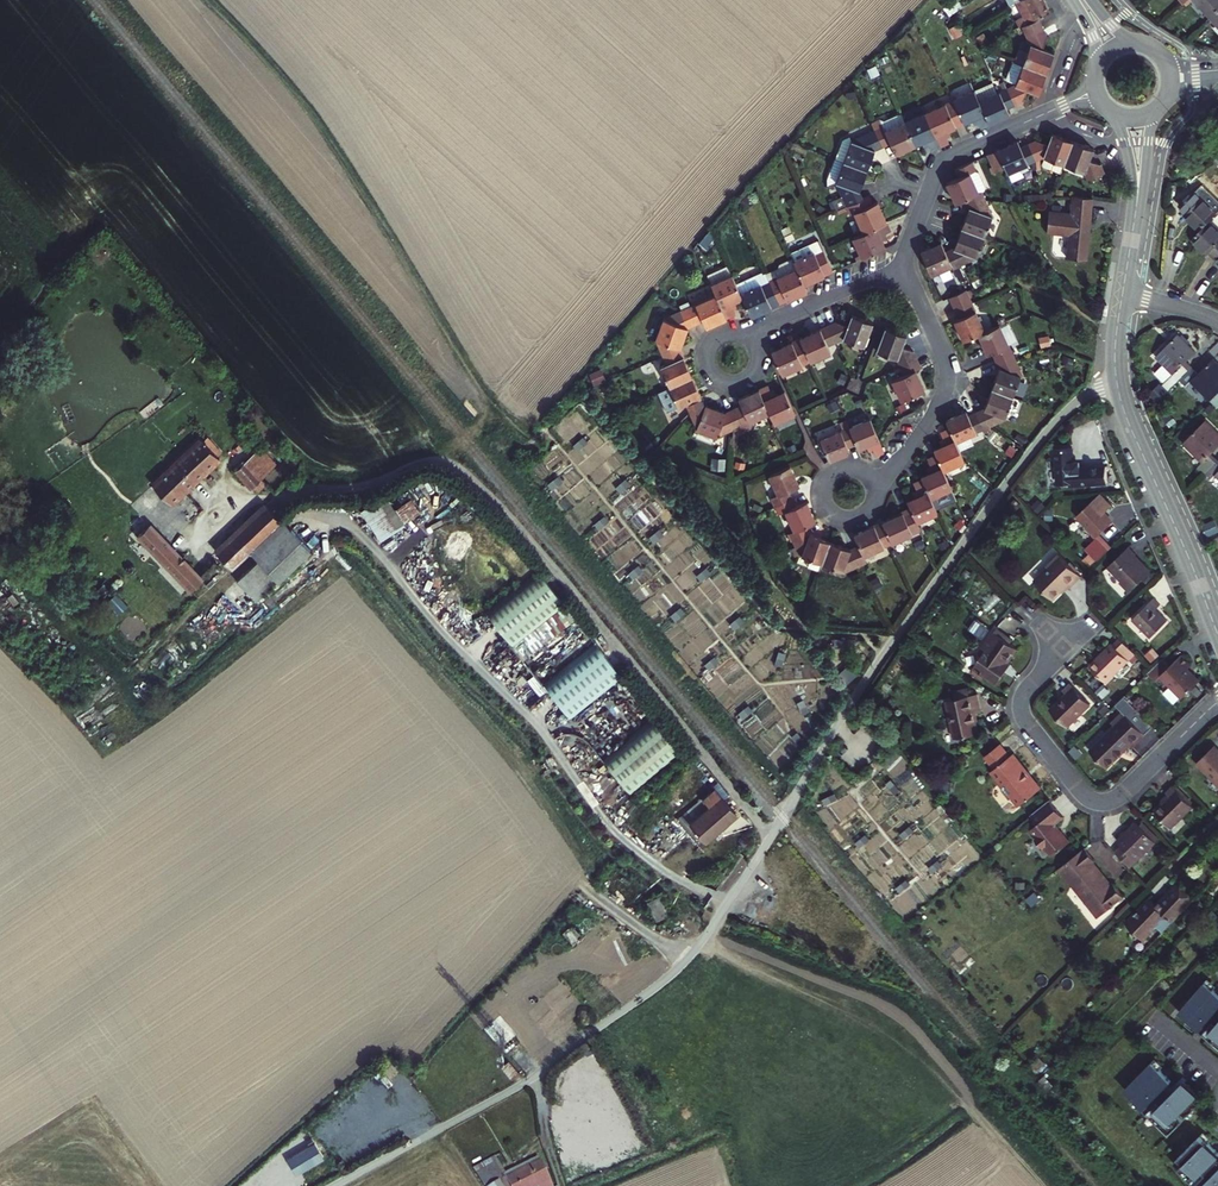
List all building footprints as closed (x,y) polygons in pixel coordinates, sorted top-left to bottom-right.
[(938,3),(942,12),(958,4),(956,0),(944,0),(938,3)] [(1014,2),(1022,16),(1015,20),(1018,26),(1022,24),(1025,23),(1038,16),(1047,12),(1041,0),(1017,0),(1014,2)] [(1217,7),(1217,0),(1195,0),(1194,2),(1207,17),(1217,7)] [(1207,17),(1217,28),(1217,7),(1207,17)] [(1044,28),(1038,16),(1025,23),(1031,34),(1044,28)] [(1044,28),(1031,34),(1025,23),(1022,24),(1030,43),(1027,51),(1019,48),(1014,61),(1022,64),(1045,74),(1053,51),(1044,47),(1048,36),(1044,28)] [(985,32),(975,37),(979,45),(988,40),(985,32)] [(1045,74),(1022,64),(1015,86),(1006,90),(1014,106),(1022,102),(1026,92),(1036,96),(1039,90),(1045,74)] [(989,125),(1009,115),(1006,110),(1014,106),(1006,90),(1003,83),(1000,85),(1002,92),(997,94),(992,82),(973,91),(989,125)] [(981,128),(989,125),(973,91),(953,101),(963,123),(972,120),(975,125),(978,123),(981,128)] [(946,131),(963,123),(953,101),(952,100),(923,114),(939,147),(948,143),(945,137),(949,136),(946,131)] [(880,123),(879,121),(871,124),(874,131),(882,148),(890,144),(895,155),(916,145),(905,123),(900,113),(880,123)] [(930,151),(939,147),(923,114),(905,123),(916,145),(921,142),(924,148),(927,146),(930,151)] [(849,143),(843,160),(866,169),(872,152),(882,148),(874,131),(849,143)] [(1030,142),(1038,159),(1044,157),(1065,164),(1074,140),(1058,133),(1052,131),(1048,142),(1038,139),(1030,142)] [(1006,163),(1010,172),(1038,159),(1030,142),(1023,146),(1019,139),(999,149),(1006,163)] [(1074,140),(1065,164),(1087,172),(1092,180),(1108,172),(1104,164),(1093,160),(1097,149),(1074,140)] [(999,149),(992,152),(998,166),(1006,163),(999,149)] [(859,187),(866,169),(843,160),(835,180),(846,204),(863,196),(859,187)] [(945,183),(955,204),(965,200),(981,193),(985,191),(986,187),(977,171),(973,169),(970,163),(954,171),(957,177),(945,183)] [(1201,229),(1209,221),(1217,212),(1217,202),(1202,186),(1183,206),(1189,213),(1187,215),(1201,229)] [(752,196),(745,188),(738,196),(745,203),(752,196)] [(1045,226),(1065,230),(1061,251),(1084,256),(1095,194),(1072,191),(1069,208),(1048,205),(1045,226)] [(965,229),(988,238),(994,219),(984,199),(981,193),(965,200),(971,212),(965,229)] [(863,196),(846,204),(850,211),(853,210),(863,229),(885,219),(876,199),(867,204),(863,196)] [(890,227),(885,219),(863,229),(850,235),(860,256),(883,246),(878,233),(890,227)] [(1209,221),(1201,229),(1191,239),(1207,255),(1209,253),(1215,258),(1217,254),(1217,231),(1209,221)] [(714,233),(710,226),(698,240),(704,245),(714,233)] [(946,254),(952,267),(953,269),(961,266),(982,256),(988,238),(965,229),(958,249),(946,254)] [(818,237),(790,249),(792,253),(804,281),(832,269),(818,237)] [(921,255),(931,278),(952,267),(946,254),(942,244),(921,255)] [(765,270),(779,301),(807,288),(804,281),(792,253),(779,259),(778,263),(764,269),(765,270)] [(742,294),(737,283),(727,263),(707,272),(716,292),(726,314),(734,311),(732,306),(735,304),(733,299),(742,294)] [(751,314),(779,301),(765,270),(737,283),(742,294),(751,314)] [(975,298),(971,289),(955,297),(958,305),(975,298)] [(717,319),(726,314),(716,292),(688,305),(696,321),(704,317),(707,323),(715,319),(716,319),(717,319)] [(958,305),(961,310),(977,303),(975,298),(958,305)] [(972,339),(990,331),(977,303),(961,310),(964,318),(958,321),(968,341),(972,339)] [(655,339),(679,347),(687,325),(696,321),(688,305),(681,308),(663,317),(655,339)] [(842,339),(865,347),(874,322),(851,313),(847,325),(836,322),(828,326),(835,342),(842,339)] [(827,346),(835,342),(828,326),(800,339),(810,362),(830,353),(827,346)] [(902,365),(918,358),(914,349),(904,346),(907,334),(886,326),(876,351),(899,359),(902,365)] [(987,356),(992,365),(1009,357),(996,328),(990,331),(972,339),(981,359),(987,356)] [(1154,391),(1160,397),(1180,378),(1193,366),(1186,360),(1196,351),(1177,332),(1155,353),(1163,362),(1155,370),(1165,381),(1154,391)] [(655,339),(662,354),(666,364),(660,366),(668,386),(692,375),(679,347),(655,339)] [(800,339),(772,352),(782,376),(810,362),(800,339)] [(994,370),(987,390),(1006,397),(1013,400),(1020,381),(1013,365),(1009,357),(992,365),(994,370)] [(1193,366),(1180,378),(1186,385),(1192,380),(1211,399),(1217,392),(1217,361),(1214,357),(1199,372),(1193,366)] [(918,358),(902,365),(906,374),(894,379),(904,400),(926,389),(917,369),(922,366),(918,358)] [(692,375),(668,386),(655,391),(665,413),(685,403),(688,411),(695,426),(704,403),(692,375)] [(767,409),(772,419),(792,410),(782,387),(771,392),(766,381),(756,386),(767,409)] [(732,405),(739,422),(730,427),(730,435),(751,425),(748,418),(767,409),(756,386),(737,395),(740,402),(732,405)] [(981,410),(974,413),(981,430),(988,427),(1007,418),(1008,415),(1019,420),(1025,405),(1013,400),(1006,397),(987,390),(981,410)] [(836,407),(833,400),(825,404),(828,411),(836,407)] [(732,405),(722,410),(704,403),(695,426),(715,434),(730,427),(739,422),(732,405)] [(880,441),(866,411),(846,420),(854,438),(857,445),(868,439),(873,449),(882,445),(880,441)] [(946,429),(953,443),(981,430),(974,413),(964,417),(962,412),(943,422),(946,429)] [(854,438),(846,420),(817,434),(828,458),(847,449),(844,442),(854,438)] [(1215,463),(1209,457),(1217,447),(1217,437),(1204,423),(1183,445),(1201,463),(1195,469),(1202,476),(1215,463)] [(935,457),(942,474),(963,464),(953,443),(946,429),(937,434),(943,445),(932,450),(935,457)] [(218,456),(203,440),(155,486),(171,502),(218,456)] [(260,445),(246,459),(264,477),(278,464),(260,445)] [(1064,454),(1065,466),(1067,489),(1083,487),(1083,489),(1116,487),(1115,470),(1088,473),(1087,467),(1082,467),(1081,464),(1080,452),(1064,454)] [(722,458),(712,457),(711,467),(722,468),(722,458)] [(921,481),(930,500),(936,497),(939,505),(954,499),(942,474),(935,457),(926,462),(930,472),(919,477),(921,481)] [(264,477),(246,459),(235,469),(253,487),(264,477)] [(800,482),(791,462),(768,473),(777,492),(770,495),(774,504),(791,496),(788,488),(800,482)] [(1215,463),(1202,476),(1209,483),(1215,477),(1217,480),(1217,466),(1215,463)] [(909,508),(916,524),(936,515),(930,500),(921,481),(912,485),(916,496),(905,500),(909,508)] [(791,496),(774,504),(777,511),(784,508),(793,529),(806,524),(816,519),(807,498),(795,504),(791,496)] [(403,526),(383,497),(359,513),(379,542),(403,526)] [(397,508),(404,520),(418,511),(411,499),(397,508)] [(1101,499),(1077,522),(1086,532),(1086,533),(1095,542),(1097,540),(1111,527),(1106,521),(1107,516),(1112,511),(1101,499)] [(266,504),(217,550),(231,565),(249,549),(280,519),(266,504)] [(881,520),(891,544),(919,531),(916,524),(909,508),(881,520)] [(249,549),(259,561),(291,531),(280,519),(249,549)] [(133,552),(145,540),(188,584),(201,572),(150,520),(137,532),(139,534),(127,546),(133,552)] [(857,543),(863,557),(891,544),(881,520),(853,532),(857,543)] [(806,524),(793,529),(789,531),(792,539),(800,557),(820,565),(829,540),(810,533),(806,524)] [(309,551),(291,531),(259,561),(234,584),(252,604),(309,551)] [(829,540),(820,565),(837,571),(853,565),(864,560),(863,557),(857,543),(848,546),(829,540)] [(1109,553),(1097,540),(1095,542),(1084,553),(1096,565),(1109,553)] [(1142,569),(1142,566),(1136,559),(1136,558),(1131,552),(1110,572),(1121,583),(1119,584),(1130,596),(1150,576),(1145,569),(1142,569)] [(1049,573),(1036,586),(1055,605),(1068,592),(1070,594),(1083,582),(1061,559),(1048,571),(1049,573)] [(543,573),(492,615),(520,649),(571,607),(543,573)] [(1156,602),(1134,623),(1152,642),(1169,625),(1158,614),(1163,609),(1156,602)] [(538,672),(550,687),(601,645),(589,630),(538,672)] [(1005,674),(1011,664),(1021,651),(1014,646),(1016,643),(1000,632),(983,656),(985,658),(976,670),(999,687),(1007,676),(1005,674)] [(1107,685),(1136,656),(1122,641),(1115,647),(1114,646),(1091,668),(1107,685)] [(628,677),(601,645),(550,687),(576,719),(628,677)] [(1153,673),(1151,675),(1166,690),(1170,686),(1183,700),(1200,684),(1186,669),(1190,666),(1183,658),(1170,670),(1163,663),(1153,673)] [(1005,674),(1007,676),(1014,667),(1011,664),(1005,674)] [(1068,697),(1052,713),(1069,730),(1092,707),(1072,686),(1065,694),(1068,697)] [(946,703),(952,742),(976,737),(973,716),(980,715),(977,698),(946,703)] [(1115,728),(1090,752),(1107,770),(1130,748),(1132,750),(1146,738),(1124,715),(1113,726),(1115,728)] [(688,751),(660,716),(608,757),(637,793),(688,751)] [(999,747),(985,759),(995,771),(992,774),(1002,787),(1002,795),(1009,804),(1013,801),(1019,808),(1040,790),(1013,757),(1010,760),(999,747)] [(1197,767),(1217,789),(1217,756),(1213,751),(1197,767)] [(1170,799),(1155,813),(1171,831),(1193,810),(1173,789),(1166,795),(1170,799)] [(709,809),(721,799),(712,790),(701,800),(709,809)] [(702,841),(733,813),(721,799),(709,809),(689,827),(702,841)] [(1049,802),(1031,816),(1039,826),(1032,833),(1053,859),(1071,844),(1053,821),(1060,815),(1049,802)] [(1123,849),(1117,855),(1131,871),(1155,846),(1135,826),(1117,844),(1123,849)] [(1084,850),(1058,871),(1100,919),(1124,899),(1112,886),(1109,889),(1102,882),(1105,879),(1092,865),(1095,863),(1084,850)] [(1156,928),(1163,934),(1199,896),(1182,879),(1173,888),(1178,893),(1171,902),(1165,907),(1160,903),(1156,907),(1150,901),(1126,925),(1143,941),(1156,928)] [(659,895),(647,902),(656,920),(669,914),(659,895)] [(1122,906),(1104,924),(1110,930),(1127,911),(1122,906)] [(682,919),(698,928),(703,920),(688,910),(682,919)] [(1207,981),(1205,984),(1213,991),(1216,988),(1207,981)] [(1179,1015),(1189,1022),(1197,1029),(1217,1047),(1217,995),(1213,991),(1205,984),(1179,1015)] [(1189,1022),(1186,1026),(1194,1032),(1197,1029),(1189,1022)] [(506,1059),(498,1067),(511,1079),(519,1071),(506,1059)] [(1154,1064),(1151,1067),(1159,1074),(1162,1071),(1154,1064)] [(1151,1067),(1126,1098),(1174,1138),(1204,1102),(1198,1098),(1200,1095),(1182,1080),(1173,1091),(1169,1088),(1172,1085),(1159,1074),(1151,1067)] [(1206,1136),(1203,1140),(1211,1147),(1214,1143),(1206,1136)] [(1177,1170),(1197,1185),(1217,1185),(1217,1152),(1203,1140),(1177,1170)] [(509,1182),(511,1185),(547,1185),(555,1182),(542,1159),(509,1182)] [(495,1185),(503,1185),(509,1182),(502,1171),(489,1177),(495,1185)]
